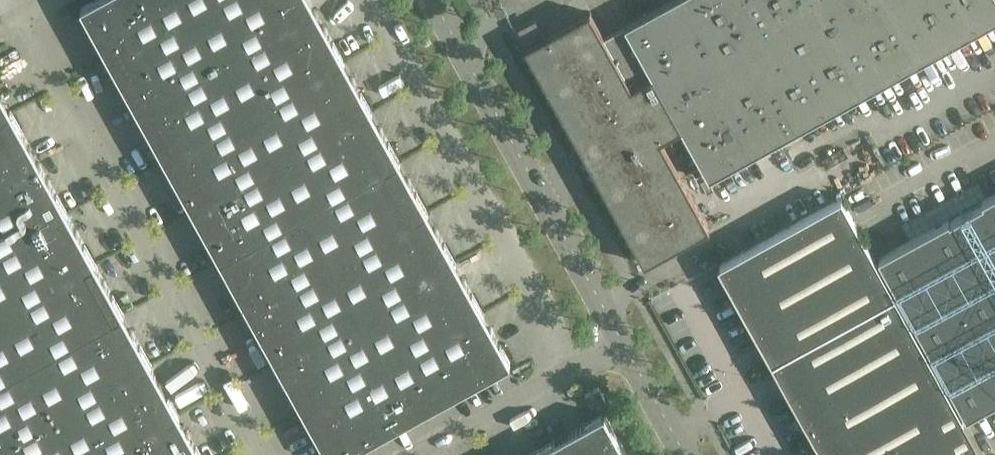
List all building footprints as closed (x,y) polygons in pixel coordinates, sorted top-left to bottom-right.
[(193,0),(94,0),(82,7),(81,7),(81,8),(81,9),(89,25),(327,454),(346,454),(421,413),(193,0)] [(389,143),(310,0),(193,0),(421,413),(510,365),(510,364),(511,363),(510,362),(389,143)] [(994,20),(994,0),(671,0),(604,37),(590,12),(525,47),(645,264),(710,228),(661,140),(682,128),(709,178),(994,20)] [(113,296),(0,91),(0,304),(84,454),(201,454),(113,296)] [(982,201),(983,203),(950,221),(949,220),(878,258),(966,418),(994,402),(994,194),(982,201)] [(895,295),(895,294),(841,197),(718,265),(773,362),(772,363),(823,454),(984,454),(895,295)] [(0,304),(0,454),(84,454),(0,304)] [(605,399),(599,387),(586,395),(592,406),(605,399)] [(605,415),(604,415),(604,414),(603,414),(602,414),(553,442),(560,454),(627,454),(605,415)] [(553,442),(529,454),(560,454),(553,442)]
